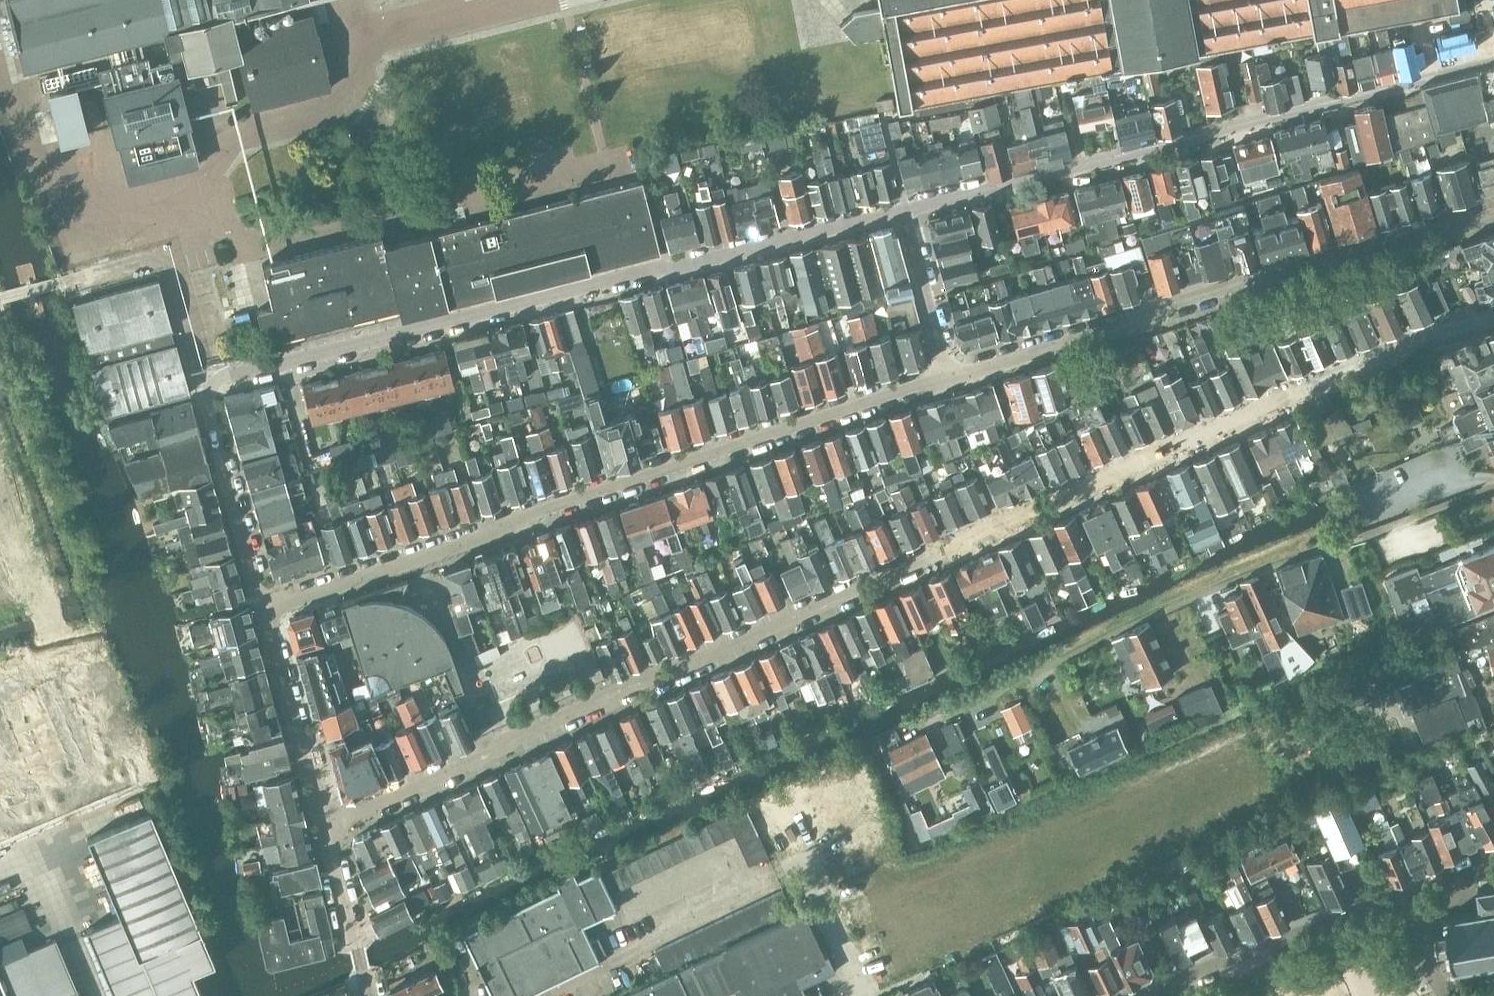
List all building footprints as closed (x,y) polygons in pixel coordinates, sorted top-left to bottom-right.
[(24,64),(163,29),(170,52),(183,49),(187,65),(189,64),(195,88),(220,81),(226,104),(238,102),(226,55),(237,52),(247,89),(249,89),(253,107),(329,88),(325,69),(326,69),(317,33),(315,33),(311,15),(250,30),(244,8),(275,0),(7,0),(24,64)] [(1383,19),(1445,7),(1447,17),(1463,14),(1465,14),(1467,12),(1468,10),(1468,7),(1467,5),(1466,4),(1464,2),(1462,2),(1460,2),(1460,3),(1457,4),(1456,0),(877,0),(879,7),(854,12),(839,24),(853,40),(879,35),(883,57),(888,57),(897,108),(918,104),(919,112),(964,104),(962,96),(1099,71),(1100,73),(1102,72),(1107,71),(1107,70),(1344,26),(1366,22),(1373,21),(1383,19)] [(1471,2),(1482,57),(1493,54),(1493,0),(1483,0),(1471,2)] [(1453,29),(1433,34),(1438,58),(1476,48),(1471,25),(1461,27),(1458,16),(1450,17),(1453,29)] [(1386,28),(1383,19),(1373,21),(1380,49),(1373,51),(1380,82),(1399,78),(1387,28),(1386,28)] [(1368,32),(1366,22),(1344,26),(1346,36),(1368,32)] [(1325,34),(1338,92),(1356,89),(1349,60),(1341,62),(1336,46),(1338,44),(1334,33),(1325,34)] [(1325,83),(1335,80),(1324,34),(1316,36),(1317,42),(1316,42),(1319,54),(1305,57),(1312,85),(1315,85),(1318,87),(1323,85),(1325,83)] [(1411,38),(1392,43),(1400,77),(1420,72),(1418,64),(1425,62),(1422,49),(1415,51),(1411,38)] [(1369,51),(1351,56),(1359,88),(1377,83),(1369,51)] [(177,75),(162,78),(154,80),(147,56),(99,69),(105,92),(104,93),(117,142),(118,142),(128,182),(198,164),(188,124),(189,123),(177,75)] [(1195,65),(1200,89),(1227,83),(1221,59),(1195,65)] [(1240,62),(1249,102),(1261,99),(1252,59),(1240,62)] [(1288,105),(1281,77),(1271,79),(1266,60),(1254,63),(1266,110),(1288,105)] [(1108,70),(1110,84),(1133,81),(1130,66),(1108,70)] [(1422,91),(1425,103),(1432,131),(1493,115),(1493,68),(1421,87),(1422,91)] [(1100,73),(1090,75),(1093,91),(1106,88),(1102,72),(1100,73)] [(1296,73),(1281,77),(1288,105),(1303,101),(1296,73)] [(1143,77),(1146,93),(1157,90),(1153,75),(1143,77)] [(79,81),(50,87),(61,140),(90,134),(79,81)] [(1227,83),(1200,89),(1206,112),(1232,106),(1227,83)] [(1020,114),(1019,114),(1032,168),(1053,163),(1046,133),(1037,136),(1029,105),(1034,104),(1030,85),(1013,88),(1020,114)] [(1075,108),(1080,130),(1114,122),(1106,88),(1084,93),(1086,106),(1075,108)] [(1425,103),(1422,91),(1415,95),(1403,99),(1406,108),(1383,115),(1393,151),(1434,137),(1432,131),(1425,103)] [(893,107),(891,97),(875,100),(877,110),(893,107)] [(1150,104),(1158,137),(1181,131),(1177,112),(1183,111),(1179,97),(1173,99),(1150,104)] [(977,130),(977,132),(989,179),(1010,173),(1000,138),(1004,137),(995,103),(968,110),(973,131),(977,130)] [(1353,110),(1357,126),(1365,157),(1392,151),(1380,104),(1353,110)] [(1149,106),(1130,111),(1138,142),(1157,138),(1149,106)] [(1138,142),(1130,111),(1116,115),(1118,126),(1115,126),(1120,147),(1138,142)] [(959,114),(942,117),(944,126),(961,123),(959,114)] [(1032,168),(1019,114),(1011,116),(1017,140),(1006,143),(1013,173),(1032,168)] [(901,134),(899,124),(898,120),(895,121),(894,116),(887,118),(888,122),(889,126),(892,136),(901,134)] [(944,126),(942,117),(929,119),(930,129),(944,126)] [(1322,118),(1306,123),(1316,164),(1317,164),(1320,175),(1336,171),(1322,118)] [(859,124),(860,132),(878,197),(878,198),(897,193),(889,161),(879,121),(859,124)] [(1482,186),(1484,193),(1493,190),(1493,157),(1492,158),(1481,121),(1459,127),(1470,164),(1475,163),(1482,186)] [(1290,127),(1301,170),(1303,179),(1311,177),(1308,166),(1316,164),(1306,123),(1290,127)] [(1301,170),(1290,127),(1273,131),(1280,159),(1289,157),(1293,172),(1301,170)] [(1440,131),(1443,142),(1459,137),(1455,127),(1440,131)] [(1064,129),(1046,133),(1053,163),(1072,159),(1064,129)] [(760,134),(761,142),(765,161),(777,158),(775,148),(783,146),(780,131),(760,134)] [(878,197),(860,132),(852,134),(862,168),(850,171),(858,202),(878,197)] [(737,138),(739,148),(740,153),(761,149),(758,135),(737,138)] [(1269,135),(1232,145),(1237,165),(1238,165),(1242,179),(1278,169),(1269,135)] [(943,139),(933,141),(943,180),(963,176),(955,144),(945,147),(943,139)] [(974,140),(955,144),(963,176),(982,171),(974,140)] [(929,151),(916,154),(924,185),(943,180),(933,141),(927,143),(929,151)] [(699,146),(703,163),(713,161),(713,158),(718,157),(716,147),(712,148),(711,143),(699,146)] [(819,146),(819,148),(834,208),(854,203),(847,172),(834,175),(827,144),(819,146)] [(680,149),(682,160),(700,156),(698,146),(680,149)] [(834,208),(819,148),(812,150),(819,179),(807,182),(815,213),(834,208)] [(924,185),(916,154),(904,157),(902,149),(895,151),(897,159),(905,190),(924,185)] [(1333,152),(1337,168),(1349,165),(1345,149),(1333,152)] [(676,150),(660,153),(665,173),(680,169),(676,150)] [(1200,158),(1208,187),(1213,205),(1231,200),(1226,182),(1227,182),(1219,152),(1200,158)] [(1401,156),(1418,213),(1439,207),(1440,204),(1442,203),(1433,171),(1417,176),(1410,153),(1401,156)] [(660,157),(645,161),(649,177),(664,173),(660,157)] [(1189,219),(1201,216),(1197,203),(1193,204),(1190,195),(1205,191),(1197,159),(1175,164),(1189,219)] [(1436,170),(1447,205),(1479,195),(1468,160),(1436,170)] [(1149,171),(1161,219),(1171,215),(1168,198),(1179,195),(1171,165),(1149,171)] [(1376,226),(1365,192),(1358,169),(1319,181),(1336,238),(1376,226)] [(805,189),(801,171),(778,177),(780,187),(782,194),(788,220),(812,214),(805,189)] [(1130,208),(1133,222),(1135,229),(1145,227),(1143,219),(1140,206),(1152,203),(1144,172),(1122,177),(1130,208)] [(712,177),(705,179),(720,238),(734,234),(725,197),(715,200),(714,196),(716,195),(716,196),(726,194),(721,178),(712,180),(712,177)] [(761,194),(750,197),(758,228),(779,223),(767,177),(757,180),(761,194)] [(1119,178),(1096,184),(1109,236),(1117,233),(1112,213),(1126,210),(1119,178)] [(720,238),(705,179),(697,181),(703,203),(695,205),(705,241),(720,238)] [(1407,179),(1365,192),(1376,226),(1418,213),(1407,179)] [(276,319),(280,337),(398,307),(401,318),(494,295),(498,294),(498,293),(517,289),(521,288),(540,283),(545,282),(544,282),(563,277),(568,276),(586,271),(587,271),(591,270),(660,252),(649,211),(658,209),(656,197),(646,199),(641,180),(384,246),(380,233),(262,264),(265,275),(264,275),(272,305),(256,309),(260,323),(276,319)] [(1109,236),(1096,184),(1074,189),(1082,220),(1096,217),(1099,230),(1085,233),(1088,246),(1110,240),(1109,236)] [(758,228),(750,197),(739,200),(736,185),(726,188),(738,233),(758,228)] [(1331,239),(1331,238),(1320,202),(1308,205),(1302,185),(1289,189),(1307,247),(1331,239)] [(676,190),(670,191),(684,247),(699,243),(690,209),(682,212),(676,190)] [(684,247),(670,191),(663,193),(669,215),(660,217),(669,250),(684,247)] [(1266,195),(1270,208),(1283,254),(1306,247),(1297,216),(1287,219),(1279,191),(1266,195)] [(1067,192),(1052,196),(1059,227),(1074,224),(1067,192)] [(1035,199),(1035,200),(1043,232),(1059,227),(1052,196),(1051,195),(1035,199)] [(1043,232),(1035,200),(1009,206),(1017,238),(1020,237),(1024,254),(1038,250),(1034,234),(1043,232)] [(971,208),(981,243),(1000,237),(990,203),(971,208)] [(1243,203),(1214,212),(1231,269),(1257,261),(1247,227),(1250,226),(1243,203)] [(932,243),(965,233),(973,231),(967,208),(928,218),(926,222),(932,243)] [(1283,254),(1270,208),(1257,212),(1262,227),(1251,230),(1260,260),(1283,254)] [(1202,278),(1231,269),(1214,212),(1201,216),(1189,219),(1185,220),(1202,278)] [(1185,220),(1155,230),(1161,251),(1171,248),(1182,284),(1202,278),(1185,220)] [(1136,232),(1135,229),(1133,222),(1119,226),(1122,236),(1136,232)] [(891,227),(868,233),(886,301),(911,294),(895,230),(891,227)] [(1161,251),(1155,230),(1140,234),(1157,291),(1182,284),(1171,248),(1161,251)] [(822,245),(822,246),(837,303),(861,297),(863,307),(886,301),(868,233),(822,245)] [(965,233),(932,243),(937,260),(970,251),(965,233)] [(1478,266),(1493,261),(1493,233),(1460,243),(1464,255),(1469,268),(1478,266)] [(1082,237),(1063,243),(1065,253),(1085,247),(1082,237)] [(1065,253),(1063,243),(1051,246),(1053,256),(1065,253)] [(1099,248),(1105,269),(1115,303),(1138,297),(1141,292),(1134,271),(1146,267),(1139,244),(1114,252),(1112,244),(1099,248)] [(837,303),(822,246),(812,248),(789,254),(804,312),(837,303)] [(1087,251),(1079,254),(1095,309),(1115,303),(1105,269),(1094,272),(1087,251)] [(981,252),(971,255),(938,264),(943,285),(977,275),(973,262),(984,259),(981,252)] [(1076,277),(1065,281),(1076,315),(1095,309),(1079,254),(1070,257),(1076,277)] [(786,255),(772,258),(783,302),(797,299),(786,255)] [(1411,262),(1422,285),(1433,279),(1423,256),(1411,262)] [(772,258),(757,262),(766,298),(769,306),(783,302),(772,258)] [(1478,266),(1482,280),(1474,283),(1473,284),(1473,285),(1475,291),(1474,292),(1475,295),(1476,294),(1478,301),(1488,298),(1493,296),(1493,261),(1478,266)] [(740,310),(746,330),(747,333),(758,330),(751,307),(754,306),(753,301),(766,298),(757,262),(733,268),(741,301),(738,302),(740,310)] [(1048,263),(1039,266),(1056,321),(1076,315),(1065,281),(1054,284),(1048,263)] [(1393,290),(1409,324),(1433,315),(1409,263),(1397,268),(1405,285),(1393,290)] [(1037,289),(1026,292),(1036,327),(1056,321),(1039,266),(1031,268),(1037,289)] [(747,333),(746,330),(734,334),(725,304),(734,301),(725,270),(707,275),(728,346),(737,343),(738,346),(750,342),(747,333)] [(1000,278),(1006,298),(1017,333),(1036,327),(1026,292),(1015,296),(1008,275),(1000,278)] [(703,276),(686,280),(701,333),(709,331),(704,313),(714,310),(703,276)] [(1433,279),(1422,285),(1421,285),(1434,314),(1448,308),(1435,279),(1433,279)] [(104,415),(126,409),(189,392),(188,388),(186,389),(175,348),(176,348),(175,344),(174,344),(170,329),(171,328),(170,325),(158,284),(159,284),(158,280),(73,303),(86,351),(91,367),(90,367),(104,415)] [(701,333),(686,280),(666,285),(676,321),(686,318),(691,336),(701,333)] [(663,286),(641,292),(650,323),(648,324),(648,326),(649,326),(671,321),(663,286)] [(1355,287),(1344,292),(1349,304),(1339,308),(1342,315),(1343,315),(1347,323),(1357,346),(1376,337),(1355,287)] [(1361,293),(1364,300),(1380,336),(1405,326),(1389,289),(1374,295),(1371,289),(1361,293)] [(1304,290),(1293,294),(1296,304),(1307,300),(1304,290)] [(997,339),(987,304),(985,301),(967,307),(971,318),(963,321),(954,291),(946,294),(949,303),(952,316),(953,322),(959,345),(959,346),(965,349),(965,348),(997,339)] [(650,323),(641,292),(619,297),(628,332),(640,329),(646,355),(655,352),(649,326),(648,326),(648,324),(650,323)] [(889,315),(906,311),(911,330),(893,334),(903,369),(930,360),(919,323),(911,294),(885,301),(889,315)] [(1006,298),(987,304),(997,339),(1017,333),(1006,298)] [(1311,305),(1320,324),(1333,356),(1354,347),(1340,316),(1328,321),(1318,302),(1311,305)] [(869,311),(858,315),(877,377),(900,370),(889,334),(878,338),(869,311)] [(559,316),(568,344),(583,395),(599,391),(587,353),(586,353),(573,312),(559,316)] [(543,316),(558,368),(562,367),(564,372),(575,369),(558,313),(543,316)] [(877,377),(858,315),(846,319),(855,345),(843,349),(854,385),(877,377)] [(1309,366),(1295,335),(1287,315),(1279,320),(1287,338),(1277,342),(1290,374),(1309,366)] [(552,370),(558,368),(543,316),(529,320),(540,356),(547,354),(552,370)] [(522,322),(504,327),(517,379),(526,377),(521,355),(530,353),(522,322)] [(1320,324),(1295,335),(1309,366),(1333,356),(1320,324)] [(504,327),(487,331),(495,362),(503,360),(508,383),(518,381),(517,379),(504,327)] [(1493,374),(1493,328),(1488,330),(1486,330),(1486,329),(1470,336),(1468,336),(1468,335),(1446,345),(1445,343),(1401,362),(1412,387),(1436,376),(1439,365),(1438,362),(1450,357),(1451,360),(1449,361),(1448,363),(1448,365),(1459,389),(1493,374)] [(818,329),(805,333),(824,395),(846,387),(836,351),(825,354),(818,329)] [(487,331),(471,335),(484,387),(492,385),(487,364),(495,362),(487,331)] [(1252,331),(1243,335),(1265,384),(1286,375),(1271,340),(1259,346),(1252,331)] [(824,395),(805,333),(793,336),(801,363),(790,366),(801,402),(824,395)] [(769,378),(779,410),(797,404),(776,334),(756,340),(764,366),(778,362),(781,374),(769,378)] [(484,387),(471,335),(453,339),(460,370),(470,368),(475,389),(484,387)] [(1265,384),(1243,335),(1222,344),(1245,394),(1266,385),(1265,384)] [(1200,338),(1193,341),(1221,404),(1241,395),(1227,364),(1216,369),(1208,349),(1206,350),(1203,344),(1200,338)] [(1221,404),(1193,341),(1184,345),(1190,357),(1199,377),(1188,382),(1202,413),(1221,404)] [(656,351),(659,363),(683,357),(680,345),(656,351)] [(444,349),(422,354),(431,390),(453,385),(444,349)] [(695,356),(699,369),(717,430),(735,424),(726,392),(712,396),(711,392),(714,391),(706,365),(709,365),(705,353),(695,356)] [(431,390),(422,354),(400,360),(409,396),(431,390)] [(739,356),(757,417),(775,411),(767,380),(753,384),(751,381),(754,380),(747,354),(739,356)] [(689,372),(699,369),(695,356),(685,359),(689,372)] [(729,391),(738,423),(756,417),(739,356),(731,358),(739,384),(741,383),(743,387),(729,391)] [(672,371),(671,371),(690,439),(713,431),(704,399),(692,402),(685,376),(688,375),(684,360),(670,364),(672,371)] [(395,361),(373,367),(382,402),(404,397),(395,361)] [(1152,372),(1176,425),(1199,415),(1175,362),(1152,372)] [(1057,363),(1030,371),(1042,411),(1045,419),(1056,414),(1053,406),(1069,401),(1057,363)] [(382,402),(373,367),(351,372),(360,408),(382,402)] [(690,439),(671,371),(665,373),(668,383),(662,384),(669,409),(658,412),(668,447),(690,439)] [(1042,411),(1030,371),(1003,379),(1009,398),(1002,400),(1008,421),(1042,411)] [(346,373),(324,379),(333,415),(355,409),(346,373)] [(1459,389),(1458,390),(1466,407),(1452,413),(1456,421),(1440,429),(1444,438),(1493,417),(1493,374),(1459,389)] [(1140,377),(1130,382),(1153,435),(1173,426),(1159,395),(1150,399),(1140,377)] [(333,415),(324,379),(302,385),(311,420),(333,415)] [(1153,435),(1130,382),(1130,381),(1120,385),(1130,407),(1119,412),(1133,444),(1153,435)] [(992,383),(973,389),(989,440),(998,437),(992,421),(1004,417),(992,383)] [(224,397),(228,413),(278,398),(276,389),(260,393),(259,388),(224,397)] [(973,389),(954,395),(964,429),(975,426),(980,443),(989,440),(973,389)] [(547,390),(527,391),(527,401),(548,400),(547,390)] [(582,397),(593,433),(598,431),(607,464),(617,461),(618,464),(637,458),(636,456),(644,453),(645,454),(646,455),(655,452),(656,450),(655,449),(663,447),(657,424),(649,426),(647,422),(640,424),(638,415),(635,416),(634,412),(608,420),(600,392),(582,397)] [(510,398),(512,408),(527,404),(524,393),(510,398)] [(954,395),(934,401),(951,455),(960,452),(953,433),(964,429),(954,395)] [(228,413),(233,428),(283,414),(278,398),(228,413)] [(556,402),(561,416),(579,477),(601,470),(590,434),(589,434),(587,427),(574,431),(568,409),(569,409),(566,399),(556,402)] [(1096,399),(1087,403),(1110,454),(1130,445),(1116,413),(1105,418),(1096,399)] [(125,460),(133,477),(165,468),(175,465),(206,456),(191,400),(108,423),(125,460)] [(501,400),(488,403),(490,414),(491,414),(490,413),(504,409),(501,400)] [(951,455),(934,401),(915,407),(926,442),(937,438),(943,457),(951,455)] [(1404,426),(1424,416),(1417,401),(1396,412),(1404,426)] [(490,414),(488,403),(487,403),(488,406),(470,411),(473,419),(490,414)] [(1110,454),(1087,403),(1078,406),(1087,426),(1076,431),(1091,462),(1110,454)] [(1334,408),(1326,416),(1304,424),(1312,447),(1371,424),(1368,417),(1350,424),(1342,415),(1338,405),(1334,408)] [(530,410),(537,430),(554,485),(576,478),(565,444),(555,447),(548,426),(541,406),(530,410)] [(1078,407),(1067,411),(1070,416),(1080,411),(1078,407)] [(888,416),(904,470),(906,476),(910,475),(908,470),(918,467),(912,446),(922,443),(911,409),(888,416)] [(427,418),(431,434),(452,428),(447,412),(427,418)] [(519,413),(507,416),(510,425),(522,422),(519,413)] [(233,428),(237,442),(287,428),(283,414),(233,428)] [(1064,415),(1045,423),(1067,473),(1087,464),(1073,432),(1062,437),(1060,433),(1071,429),(1064,415)] [(1294,416),(1270,426),(1293,476),(1302,472),(1294,455),(1308,448),(1294,416)] [(884,417),(864,424),(876,458),(896,451),(884,417)] [(1067,473),(1045,423),(1036,427),(1044,445),(1033,450),(1048,482),(1067,473)] [(876,458),(864,424),(844,431),(856,465),(876,458)] [(378,432),(383,449),(403,443),(398,426),(378,432)] [(1293,476),(1270,426),(1246,437),(1261,469),(1273,464),(1283,486),(1286,494),(1298,489),(1293,476)] [(1485,431),(1482,426),(1459,437),(1465,450),(1488,440),(1493,451),(1489,453),(1493,465),(1493,427),(1485,431)] [(287,428),(237,442),(240,456),(275,447),(273,439),(289,435),(287,428)] [(554,485),(537,430),(526,433),(532,454),(522,457),(533,493),(554,485)] [(493,453),(496,465),(507,502),(529,494),(512,432),(500,436),(504,450),(493,453)] [(841,432),(821,439),(840,496),(851,492),(843,469),(852,466),(841,432)] [(1014,434),(997,442),(1020,494),(1044,483),(1031,454),(1016,461),(1010,448),(1013,446),(1017,455),(1023,452),(1014,434)] [(435,444),(432,435),(412,441),(416,450),(435,444)] [(840,496),(821,439),(800,446),(812,480),(821,477),(832,507),(842,503),(840,496)] [(329,446),(334,463),(355,457),(350,440),(329,446)] [(1233,489),(1238,500),(1242,509),(1254,504),(1248,491),(1260,486),(1239,440),(1216,451),(1233,489)] [(416,450),(412,441),(393,447),(396,457),(416,450)] [(242,460),(245,472),(299,456),(295,442),(291,443),(293,453),(279,457),(276,449),(242,460)] [(1020,494),(997,442),(982,449),(992,472),(984,476),(997,505),(1020,494)] [(396,457),(393,447),(373,453),(377,465),(396,459),(395,457),(396,457)] [(772,456),(791,513),(794,522),(806,518),(795,487),(806,484),(794,448),(772,456)] [(1238,500),(1233,489),(1216,451),(1192,461),(1205,489),(1200,490),(1205,501),(1210,500),(1215,511),(1238,500)] [(465,458),(481,510),(501,504),(490,471),(480,474),(474,455),(465,458)] [(210,474),(206,456),(175,465),(178,477),(180,482),(210,474)] [(245,472),(249,487),(284,477),(282,470),(297,466),(297,465),(301,464),(299,456),(245,472)] [(371,462),(369,456),(350,461),(356,478),(361,476),(358,467),(369,463),(371,462)] [(772,495),(780,518),(791,513),(772,456),(750,463),(762,499),(772,495)] [(354,483),(355,486),(358,485),(356,478),(350,461),(350,460),(341,463),(346,480),(350,479),(352,484),(354,483)] [(1188,463),(1156,477),(1170,508),(1192,499),(1201,519),(1184,527),(1194,549),(1221,537),(1205,501),(1200,490),(1188,463)] [(462,464),(443,470),(459,518),(478,512),(466,477),(462,464)] [(875,492),(886,488),(885,484),(883,477),(878,464),(867,468),(875,492)] [(175,465),(165,468),(168,480),(178,477),(175,465)] [(743,465),(724,472),(746,537),(764,531),(765,528),(761,517),(749,521),(743,503),(755,499),(743,465)] [(1328,473),(1336,490),(1349,484),(1341,467),(1328,473)] [(133,477),(132,477),(139,496),(170,487),(168,480),(165,468),(133,477)] [(459,518),(443,470),(433,474),(437,487),(428,490),(440,524),(459,518)] [(904,470),(883,477),(885,484),(895,480),(906,476),(904,470)] [(746,537),(724,472),(704,478),(716,512),(727,508),(732,523),(733,523),(739,540),(746,537)] [(249,487),(253,502),(301,488),(298,479),(302,478),(301,475),(285,480),(284,477),(249,487)] [(910,475),(906,476),(895,480),(921,539),(941,530),(928,499),(932,497),(932,496),(926,482),(918,486),(924,500),(916,504),(906,480),(911,478),(910,475)] [(362,476),(361,476),(356,478),(358,485),(355,486),(357,494),(367,491),(362,476)] [(958,476),(951,479),(968,518),(990,508),(976,476),(961,483),(958,476)] [(185,503),(216,495),(211,477),(180,486),(185,503)] [(1156,477),(1133,487),(1161,549),(1168,547),(1166,542),(1162,533),(1165,532),(1158,517),(1172,511),(1170,508),(1156,477)] [(968,518),(951,479),(942,483),(945,491),(932,497),(945,528),(968,518)] [(682,486),(699,537),(702,547),(712,544),(703,516),(712,513),(701,480),(682,486)] [(886,488),(887,492),(890,492),(898,511),(888,516),(901,548),(921,539),(895,480),(885,484),(886,488)] [(412,481),(401,485),(417,532),(436,525),(425,492),(416,494),(412,481)] [(417,532),(401,485),(391,488),(396,502),(387,504),(399,538),(417,532)] [(689,540),(699,537),(682,486),(663,493),(674,526),(683,523),(689,540)] [(1161,549),(1133,487),(1111,498),(1135,551),(1151,544),(1154,552),(1151,553),(1156,565),(1167,561),(1161,549)] [(253,502),(257,515),(292,505),(290,500),(303,496),(301,488),(253,502)] [(320,525),(332,561),(357,553),(335,491),(324,494),(333,521),(320,525)] [(173,526),(177,525),(221,512),(216,495),(185,503),(188,513),(165,520),(153,524),(155,531),(173,526)] [(370,495),(360,499),(376,546),(395,539),(383,506),(374,508),(370,495)] [(645,501),(641,502),(652,534),(665,530),(671,549),(681,546),(663,495),(654,498),(652,496),(646,498),(645,501)] [(853,501),(856,506),(879,558),(897,549),(883,518),(872,523),(860,497),(853,501)] [(376,546),(360,499),(349,502),(354,515),(345,518),(357,552),(376,546)] [(1107,499),(1093,506),(1120,566),(1126,563),(1126,562),(1128,561),(1122,546),(1127,544),(1107,499)] [(292,505),(257,515),(262,531),(296,520),(295,515),(295,514),(307,510),(304,501),(292,505)] [(652,534),(641,502),(637,504),(635,502),(629,504),(628,507),(619,510),(637,561),(646,558),(640,539),(652,534)] [(857,530),(846,535),(860,566),(879,558),(856,506),(848,510),(857,530)] [(1120,566),(1093,506),(1079,512),(1095,549),(1103,546),(1104,549),(1103,550),(1112,569),(1120,566)] [(594,516),(619,590),(620,593),(629,590),(616,550),(628,546),(615,509),(594,516)] [(177,525),(182,544),(227,532),(221,512),(177,525)] [(1074,514),(1051,524),(1081,590),(1088,604),(1097,600),(1076,554),(1089,548),(1074,514)] [(860,566),(846,535),(835,540),(824,515),(813,520),(823,545),(837,576),(860,566)] [(610,593),(619,590),(594,516),(574,523),(586,560),(598,557),(610,593)] [(303,523),(296,525),(308,569),(324,564),(311,517),(302,520),(303,523)] [(783,526),(780,518),(767,522),(770,532),(783,526)] [(570,524),(551,531),(568,581),(577,606),(589,602),(581,579),(580,580),(573,561),(582,558),(570,524)] [(1081,590),(1051,524),(1028,535),(1044,569),(1057,563),(1065,581),(1077,609),(1088,604),(1081,590)] [(287,528),(279,531),(291,574),(308,569),(296,525),(287,528)] [(291,574),(279,531),(272,533),(275,546),(267,548),(266,548),(275,580),(291,574)] [(568,581),(551,531),(534,536),(536,541),(520,546),(533,585),(534,585),(542,609),(560,603),(554,586),(568,581)] [(227,532),(182,544),(188,564),(201,560),(232,551),(227,532)] [(789,536),(811,587),(811,588),(833,578),(818,544),(807,549),(799,532),(789,536)] [(737,546),(744,561),(765,608),(785,600),(771,569),(765,572),(760,562),(770,558),(760,536),(737,546)] [(811,587),(789,536),(779,541),(790,564),(779,569),(791,596),(811,587)] [(1021,539),(997,549),(1009,576),(1016,593),(1024,590),(1021,583),(1037,575),(1021,539)] [(494,553),(517,620),(521,632),(543,625),(539,613),(526,617),(515,587),(528,582),(516,546),(515,546),(514,546),(510,544),(503,546),(501,550),(501,551),(494,553)] [(1408,639),(1493,606),(1493,544),(1418,574),(1415,567),(1385,578),(1408,639)] [(1009,576),(997,549),(953,569),(965,596),(978,590),(991,619),(998,615),(1008,638),(1018,634),(1015,625),(1011,627),(1005,611),(1007,610),(1003,600),(995,582),(1009,576)] [(675,553),(680,567),(688,564),(684,550),(675,553)] [(508,623),(517,620),(494,553),(487,556),(486,555),(482,553),(475,556),(473,560),(472,561),(485,599),(498,595),(504,613),(508,623)] [(197,576),(200,587),(239,575),(233,554),(206,562),(209,573),(197,576)] [(1274,646),(1288,674),(1294,670),(1301,666),(1307,662),(1313,657),(1291,635),(1296,630),(1297,632),(1342,617),(1321,554),(1275,569),(1290,613),(1287,617),(1275,605),(1272,608),(1257,576),(1240,582),(1270,647),(1274,646)] [(1126,562),(1127,565),(1124,566),(1130,580),(1141,575),(1134,559),(1126,562)] [(447,598),(458,630),(467,656),(479,651),(471,630),(474,629),(472,625),(468,612),(484,606),(481,600),(468,561),(466,562),(463,560),(455,563),(454,566),(452,567),(443,570),(452,596),(447,598)] [(692,564),(696,574),(721,628),(740,619),(726,588),(716,593),(706,571),(705,572),(700,560),(692,564)] [(765,608),(744,561),(735,565),(743,583),(731,588),(744,618),(765,608)] [(927,580),(929,584),(943,615),(950,631),(961,626),(953,608),(964,603),(950,570),(927,580)] [(696,599),(688,602),(703,636),(721,628),(696,574),(686,578),(696,599)] [(239,575),(200,587),(183,592),(184,598),(214,590),(218,604),(245,597),(239,575)] [(407,580),(407,579),(339,602),(371,693),(417,673),(440,663),(441,663),(455,698),(457,697),(453,689),(462,685),(458,673),(451,651),(444,636),(434,623),(421,612),(405,603),(404,606),(397,602),(398,599),(407,580)] [(658,616),(653,618),(668,652),(686,644),(670,610),(656,580),(640,587),(643,593),(644,592),(648,601),(641,604),(646,614),(655,609),(658,616)] [(181,584),(183,590),(194,587),(192,581),(181,584)] [(914,628),(943,615),(929,584),(922,587),(920,584),(898,593),(914,628)] [(679,607),(670,610),(686,644),(703,636),(688,602),(680,585),(671,589),(679,607)] [(1268,649),(1242,590),(1223,598),(1228,609),(1217,614),(1231,646),(1254,636),(1261,652),(1268,649)] [(589,597),(592,602),(598,600),(601,598),(599,593),(589,597)] [(622,596),(627,608),(635,605),(629,593),(622,596)] [(601,598),(598,600),(603,611),(604,611),(610,608),(607,600),(609,599),(608,596),(601,598)] [(873,605),(887,636),(896,659),(909,653),(909,652),(900,632),(906,630),(891,597),(873,605)] [(598,600),(592,602),(593,605),(577,611),(582,624),(605,614),(604,611),(603,611),(598,600)] [(339,602),(317,610),(326,638),(334,638),(339,637),(350,634),(339,602)] [(1023,607),(1032,628),(1041,623),(1033,603),(1023,607)] [(188,621),(194,642),(217,636),(219,644),(256,633),(247,605),(211,615),(213,623),(201,626),(199,618),(188,621)] [(873,605),(854,613),(871,652),(876,664),(884,661),(879,651),(881,650),(876,641),(887,636),(873,605)] [(1455,626),(1463,647),(1493,634),(1493,610),(1455,626)] [(289,619),(287,624),(313,715),(350,701),(346,690),(333,652),(326,651),(312,611),(289,619)] [(854,613),(835,622),(857,672),(865,669),(860,657),(871,652),(854,613)] [(624,631),(614,636),(629,670),(647,662),(626,614),(618,618),(624,631)] [(541,632),(551,655),(587,640),(578,617),(541,632)] [(668,652),(653,618),(635,626),(651,660),(661,655),(667,652),(667,653),(668,652)] [(835,622),(816,630),(833,667),(843,689),(851,685),(847,677),(857,672),(835,622)] [(1121,635),(1142,676),(1147,686),(1172,673),(1148,622),(1121,635)] [(816,630),(798,638),(825,698),(834,694),(824,672),(833,667),(816,630)] [(350,634),(339,637),(341,644),(352,641),(350,634)] [(1131,681),(1142,676),(1121,635),(1111,639),(1112,642),(1131,681)] [(197,668),(202,666),(260,650),(256,636),(220,646),(222,653),(199,659),(198,656),(194,657),(197,668)] [(629,670),(614,636),(596,644),(611,678),(629,670)] [(825,698),(798,638),(780,646),(793,676),(797,684),(797,683),(806,679),(816,702),(825,698)] [(473,654),(478,665),(501,655),(496,645),(473,654)] [(922,646),(909,652),(909,653),(896,659),(904,675),(908,686),(909,687),(935,675),(922,646)] [(1261,652),(1274,680),(1287,674),(1274,646),(1268,649),(1261,652)] [(1455,699),(1466,695),(1456,670),(1460,669),(1454,654),(1439,660),(1442,667),(1422,675),(1410,647),(1367,664),(1379,692),(1407,681),(1418,709),(1411,712),(1422,741),(1465,724),(1455,699)] [(789,677),(776,648),(757,657),(780,707),(788,704),(783,693),(798,685),(797,683),(797,684),(793,676),(789,677)] [(260,650),(202,666),(204,673),(226,667),(228,675),(264,664),(260,650)] [(754,658),(732,668),(755,719),(767,714),(761,703),(772,698),(754,658)] [(432,696),(454,748),(473,740),(440,663),(417,673),(423,686),(436,680),(441,692),(432,696)] [(202,692),(203,699),(269,682),(265,667),(228,677),(230,685),(202,692)] [(138,796),(92,668),(0,701),(0,846),(138,796)] [(755,719),(732,668),(710,677),(724,708),(735,703),(750,737),(761,732),(755,719)] [(865,669),(857,672),(865,688),(872,685),(865,669)] [(904,675),(885,683),(890,693),(908,686),(904,675)] [(688,688),(712,742),(719,739),(721,738),(711,715),(722,711),(708,679),(688,688)] [(269,682),(203,699),(206,708),(211,707),(210,705),(234,699),(235,706),(272,696),(269,682)] [(366,682),(351,686),(355,698),(370,693),(366,682)] [(685,689),(665,698),(692,760),(701,756),(688,726),(699,721),(685,689)] [(1175,701),(1181,716),(1204,706),(1197,691),(1175,701)] [(374,693),(371,694),(362,697),(365,705),(377,701),(374,693)] [(412,695),(404,699),(431,759),(451,749),(435,713),(423,719),(412,695)] [(692,760),(665,698),(645,707),(659,739),(669,734),(682,764),(692,760)] [(211,719),(214,731),(276,713),(272,699),(235,709),(237,716),(220,721),(219,717),(211,719)] [(431,759),(404,699),(396,703),(406,726),(394,732),(411,768),(431,759)] [(818,702),(823,713),(830,710),(825,699),(818,702)] [(1018,701),(1000,709),(1013,736),(1031,728),(1018,701)] [(349,702),(319,713),(326,737),(357,722),(349,702)] [(1172,719),(1165,706),(1143,716),(1150,730),(1172,719)] [(639,763),(643,774),(644,775),(654,771),(644,747),(652,743),(638,710),(619,719),(639,763)] [(276,713),(214,731),(213,731),(215,737),(241,730),(244,738),(280,727),(276,713)] [(368,721),(361,724),(371,746),(379,742),(376,735),(375,736),(368,721)] [(613,721),(594,730),(609,763),(628,754),(613,721)] [(371,746),(361,724),(347,731),(351,740),(362,735),(365,742),(347,750),(341,737),(327,743),(337,779),(336,779),(340,793),(346,795),(346,796),(359,790),(359,789),(385,778),(371,746)] [(1128,736),(1122,739),(1116,727),(1067,750),(1078,773),(1127,750),(1124,744),(1131,741),(1128,736)] [(770,728),(761,732),(769,750),(778,746),(770,728)] [(224,755),(226,763),(287,747),(282,730),(247,740),(249,748),(224,755)] [(609,763),(594,730),(575,738),(590,771),(592,770),(610,777),(608,785),(611,791),(617,794),(622,791),(609,763)] [(925,732),(888,750),(902,781),(939,763),(925,732)] [(393,736),(379,742),(371,746),(385,778),(386,779),(408,769),(393,736)] [(587,774),(572,739),(552,748),(575,798),(584,794),(577,779),(587,774)] [(719,739),(712,742),(725,770),(731,767),(721,744),(719,739)] [(1017,796),(1011,782),(994,746),(987,749),(993,764),(990,765),(998,782),(984,789),(993,807),(1017,796)] [(287,747),(226,763),(228,772),(253,765),(255,773),(291,765),(287,747)] [(549,750),(526,760),(504,770),(530,828),(553,818),(575,808),(549,750)] [(1492,781),(1491,782),(1480,762),(1468,768),(1493,815),(1493,785),(1492,781)] [(643,774),(639,763),(629,768),(634,778),(643,774)] [(695,767),(699,774),(702,782),(712,778),(705,763),(695,767)] [(686,772),(693,786),(702,782),(695,768),(686,772)] [(867,768),(840,773),(844,799),(872,795),(867,768)] [(480,781),(495,813),(503,809),(514,832),(525,826),(500,772),(480,781)] [(1464,848),(1443,799),(1442,797),(1440,798),(1430,773),(1415,780),(1426,804),(1432,801),(1439,816),(1426,821),(1442,857),(1443,857),(1444,858),(1448,859),(1455,856),(1457,852),(1457,851),(1464,848)] [(267,801),(298,794),(293,774),(262,782),(267,801)] [(989,807),(977,781),(962,789),(974,814),(989,807)] [(476,782),(459,790),(484,844),(493,840),(483,818),(490,814),(476,782)] [(1464,848),(1465,849),(1468,851),(1475,848),(1477,844),(1476,843),(1483,841),(1483,842),(1493,838),(1493,824),(1473,784),(1443,799),(1464,848)] [(652,790),(657,803),(666,799),(660,786),(652,790)] [(1365,807),(1381,801),(1375,788),(1359,794),(1365,807)] [(484,844),(459,790),(443,798),(458,830),(465,826),(475,848),(484,844)] [(622,792),(615,795),(620,806),(627,803),(622,792)] [(271,818),(272,821),(303,814),(298,794),(267,801),(269,812),(271,818)] [(1321,826),(1339,870),(1369,857),(1343,797),(1314,810),(1321,826)] [(437,800),(419,808),(443,863),(447,861),(445,857),(449,855),(444,845),(455,840),(452,832),(437,800)] [(443,863),(419,808),(400,817),(412,842),(415,849),(423,867),(437,861),(439,865),(443,863)] [(726,815),(725,816),(734,835),(739,845),(758,836),(758,834),(745,808),(727,816),(726,815)] [(1314,810),(1292,819),(1296,830),(1288,833),(1290,839),(1321,826),(1314,810)] [(581,818),(586,830),(601,823),(596,811),(581,818)] [(115,995),(202,995),(192,973),(214,963),(150,812),(88,839),(120,915),(86,929),(115,995)] [(273,828),(276,841),(307,834),(303,814),(272,821),(273,828)] [(725,816),(715,820),(724,839),(734,835),(725,816)] [(400,817),(381,825),(389,844),(392,843),(395,850),(412,842),(400,817)] [(259,832),(273,828),(272,821),(271,818),(260,820),(257,821),(259,832)] [(578,819),(558,828),(564,839),(583,830),(578,819)] [(1283,823),(1288,833),(1296,830),(1292,819),(1283,823)] [(715,820),(705,825),(714,844),(724,839),(715,820)] [(242,824),(244,836),(256,833),(253,821),(242,824)] [(1399,847),(1410,874),(1424,868),(1424,869),(1438,863),(1438,859),(1426,830),(1410,837),(1412,841),(1407,844),(1397,821),(1389,825),(1399,847)] [(391,849),(389,844),(381,825),(354,837),(352,842),(357,854),(355,855),(359,864),(391,849)] [(705,825),(695,830),(704,849),(714,844),(705,825)] [(525,826),(515,831),(519,840),(529,835),(525,826)] [(1410,875),(1410,874),(1389,827),(1381,831),(1388,849),(1377,853),(1390,883),(1410,875)] [(1265,847),(1264,847),(1274,869),(1299,858),(1288,835),(1274,842),(1268,829),(1259,834),(1265,847)] [(695,830),(685,834),(694,853),(704,849),(695,830)] [(307,834),(276,841),(281,861),(312,854),(307,834)] [(685,834),(675,839),(684,858),(694,853),(685,834)] [(758,836),(739,845),(744,855),(763,846),(758,836)] [(675,839),(665,844),(674,863),(684,858),(675,839)] [(1228,845),(1232,854),(1237,851),(1233,842),(1228,845)] [(665,844),(655,848),(664,868),(674,863),(665,844)] [(763,846),(744,855),(748,865),(767,856),(763,846)] [(1268,931),(1243,879),(1242,880),(1227,847),(1223,849),(1233,872),(1230,874),(1234,883),(1235,883),(1237,887),(1229,892),(1237,908),(1228,912),(1240,937),(1246,939),(1268,931)] [(1274,869),(1264,847),(1239,859),(1250,881),(1274,869)] [(655,848),(645,853),(654,873),(664,868),(655,848)] [(1352,899),(1339,870),(1331,852),(1307,861),(1329,908),(1352,899)] [(358,868),(367,887),(415,864),(410,853),(391,862),(387,854),(358,868)] [(645,853),(635,858),(644,877),(654,873),(645,853)] [(509,856),(496,862),(500,871),(514,865),(509,856)] [(635,858),(625,862),(634,882),(644,877),(635,858)] [(259,859),(243,863),(244,868),(245,874),(262,871),(259,859)] [(314,860),(262,872),(267,893),(319,880),(314,860)] [(500,871),(496,862),(476,871),(481,880),(500,871)] [(625,862),(615,867),(624,887),(634,882),(625,862)] [(415,864),(367,887),(376,906),(405,892),(401,885),(421,875),(415,864)] [(475,884),(467,866),(448,874),(448,877),(454,890),(460,890),(475,884)] [(624,887),(615,867),(605,872),(614,892),(624,887)] [(493,995),(523,995),(600,959),(599,958),(606,955),(598,937),(591,941),(582,925),(614,909),(615,910),(617,909),(616,907),(615,907),(598,871),(599,871),(598,869),(577,879),(573,870),(554,879),(558,888),(463,934),(493,995)] [(433,886),(439,901),(450,896),(443,881),(433,886)] [(1185,894),(1194,914),(1211,948),(1213,952),(1237,943),(1222,911),(1208,918),(1190,883),(1181,887),(1185,894)] [(1254,901),(1268,931),(1288,923),(1270,884),(1258,890),(1261,898),(1254,901)] [(428,886),(423,888),(369,915),(379,935),(413,918),(409,910),(429,900),(427,896),(432,894),(428,886)] [(1493,979),(1493,887),(1478,889),(1481,906),(1477,906),(1478,911),(1466,913),(1466,908),(1462,909),(1462,914),(1451,916),(1450,911),(1446,911),(1447,916),(1442,917),(1442,921),(1447,920),(1449,932),(1436,935),(1439,951),(1452,949),(1454,961),(1450,962),(1451,967),(1455,966),(1456,971),(1460,970),(1460,966),(1462,965),(1465,983),(1493,979)] [(782,890),(772,894),(781,913),(791,909),(782,890)] [(1087,897),(1095,917),(1110,911),(1102,891),(1087,897)] [(772,894),(762,899),(772,918),(781,913),(772,894)] [(323,897),(256,914),(270,968),(337,951),(323,897)] [(762,899),(753,903),(762,923),(772,918),(762,899)] [(753,903),(743,908),(752,927),(762,923),(753,903)] [(30,929),(22,908),(0,917),(0,941),(30,929)] [(743,908),(733,913),(742,932),(752,927),(743,908)] [(733,989),(736,995),(806,995),(801,986),(834,971),(825,950),(821,952),(819,947),(802,912),(792,916),(724,948),(724,949),(621,995),(718,995),(733,989)] [(1138,917),(1147,935),(1157,930),(1148,912),(1138,917)] [(733,913),(723,917),(732,937),(742,932),(733,913)] [(1097,923),(1095,924),(1091,914),(1084,916),(1083,913),(1079,915),(1080,918),(1060,927),(1070,947),(1077,944),(1079,950),(1095,943),(1101,958),(1109,954),(1102,940),(1104,939),(1097,923)] [(1175,924),(1178,922),(1173,914),(1156,923),(1176,962),(1191,956),(1175,924)] [(1194,914),(1178,922),(1175,924),(1191,956),(1192,955),(1192,954),(1200,951),(1203,953),(1211,948),(1194,914)] [(723,917),(713,922),(723,941),(732,937),(723,917)] [(1097,924),(1106,943),(1112,956),(1125,982),(1126,984),(1134,980),(1134,979),(1148,973),(1149,968),(1149,967),(1146,962),(1153,958),(1146,944),(1139,947),(1135,937),(1120,944),(1108,919),(1097,924)] [(713,922),(704,927),(713,946),(723,941),(713,922)] [(704,927),(694,931),(703,951),(713,946),(704,927)] [(694,931),(684,936),(693,955),(703,951),(694,931)] [(1033,963),(1031,963),(1042,986),(1046,995),(1090,995),(1076,964),(1074,965),(1069,952),(1058,957),(1048,934),(1027,942),(1035,962),(1033,963)] [(684,936),(674,941),(683,960),(693,955),(684,936)] [(55,938),(0,961),(0,995),(80,995),(55,938)] [(1015,974),(1024,995),(1042,986),(1031,963),(1033,963),(1023,938),(1014,942),(1025,969),(1015,974)] [(674,941),(665,945),(674,965),(683,960),(674,941)] [(674,965),(665,945),(655,950),(664,969),(674,965)] [(996,951),(985,956),(1003,995),(1016,995),(996,951)] [(1118,985),(1122,983),(1125,982),(1112,956),(1087,967),(1100,995),(1119,987),(1118,985)] [(394,995),(430,995),(436,993),(433,987),(442,983),(434,966),(390,988),(394,995)] [(905,995),(941,995),(933,979),(904,993),(905,995)] [(312,995),(347,995),(344,983),(312,995)] [(1024,995),(1046,995),(1042,986),(1024,995)]
